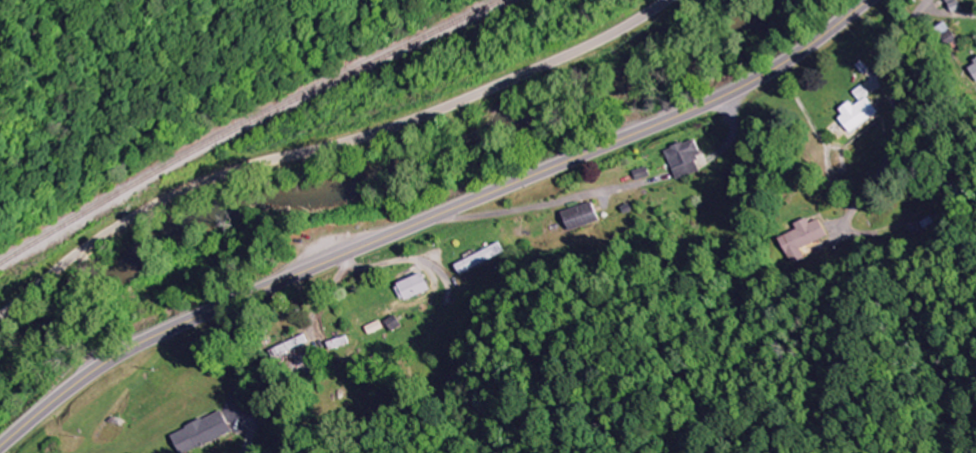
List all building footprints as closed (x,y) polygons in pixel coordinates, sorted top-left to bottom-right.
[(843,110),(846,117),(837,122),(845,137),(881,116),(871,99),(857,107),(854,103),(843,110)] [(678,181),(701,172),(696,158),(703,156),(697,140),(667,151),(678,181)] [(563,213),(569,231),(600,222),(594,203),(563,213)] [(800,249),(828,238),(821,220),(812,224),(810,219),(796,225),(798,231),(779,239),(789,265),(804,259),(800,249)] [(460,272),(506,255),(502,245),(456,262),(460,272)] [(433,291),(426,274),(400,285),(407,301),(433,291)] [(275,359),(311,343),(308,336),(272,351),(275,359)] [(183,452),(191,452),(235,433),(225,412),(174,435),(183,452)]
